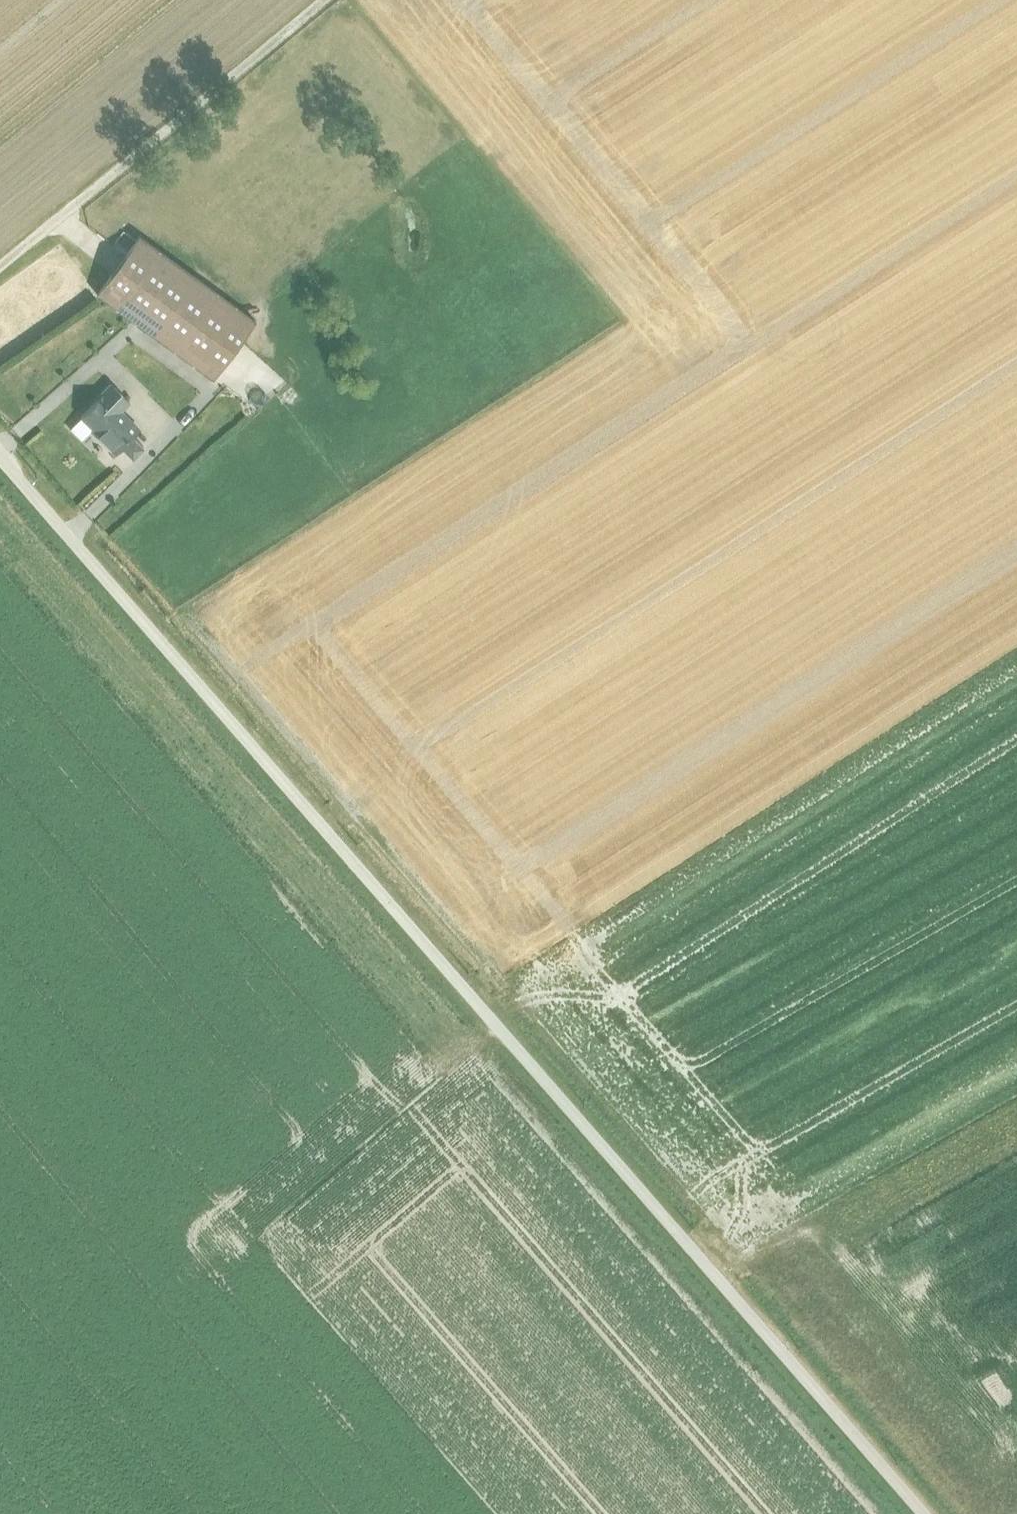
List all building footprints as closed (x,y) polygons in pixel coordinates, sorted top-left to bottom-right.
[(139,234),(97,292),(213,377),(255,320),(139,234)] [(91,289),(61,244),(0,286),(0,351),(91,289)] [(112,383),(80,415),(93,427),(91,429),(116,453),(122,446),(133,455),(143,444),(133,434),(141,427),(123,409),(131,401),(112,383)]
